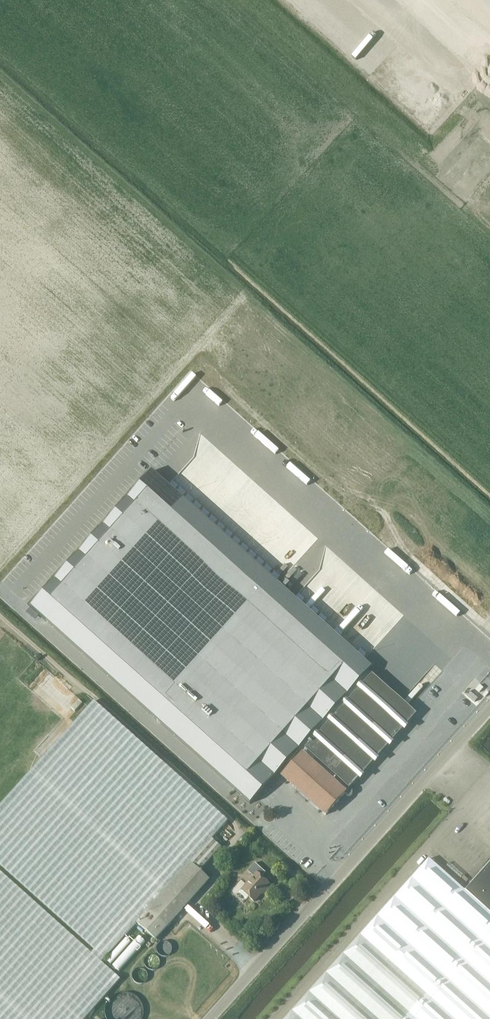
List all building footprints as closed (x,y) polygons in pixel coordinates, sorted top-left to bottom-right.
[(297,751),(301,755),(302,754),(306,750),(305,749),(373,675),(368,671),(372,668),(278,583),(160,479),(160,478),(152,471),(127,499),(128,499),(30,608),(250,804),(297,751)] [(433,552),(441,543),(432,536),(425,545),(433,552)] [(313,764),(302,754),(301,755),(282,776),(326,815),(345,794),(347,796),(348,797),(350,797),(352,796),(353,794),(352,792),(352,791),(350,789),(417,715),(373,675),(305,749),(306,750),(317,760),(313,764)] [(75,711),(82,702),(79,699),(71,708),(75,711)] [(89,707),(0,806),(0,864),(105,959),(137,923),(212,840),(228,822),(95,701),(89,707)] [(212,840),(137,923),(156,940),(210,880),(201,871),(221,849),(212,840)] [(465,891),(429,859),(285,1018),(489,1018),(489,913),(465,891)] [(265,892),(271,886),(261,878),(266,872),(255,863),(248,871),(254,877),(241,891),(254,902),(264,891),(265,892)] [(465,891),(489,913),(489,863),(465,891)] [(91,953),(0,873),(0,1018),(85,1018),(120,980),(101,963),(91,953)] [(105,959),(111,964),(132,942),(126,936),(105,959)]
